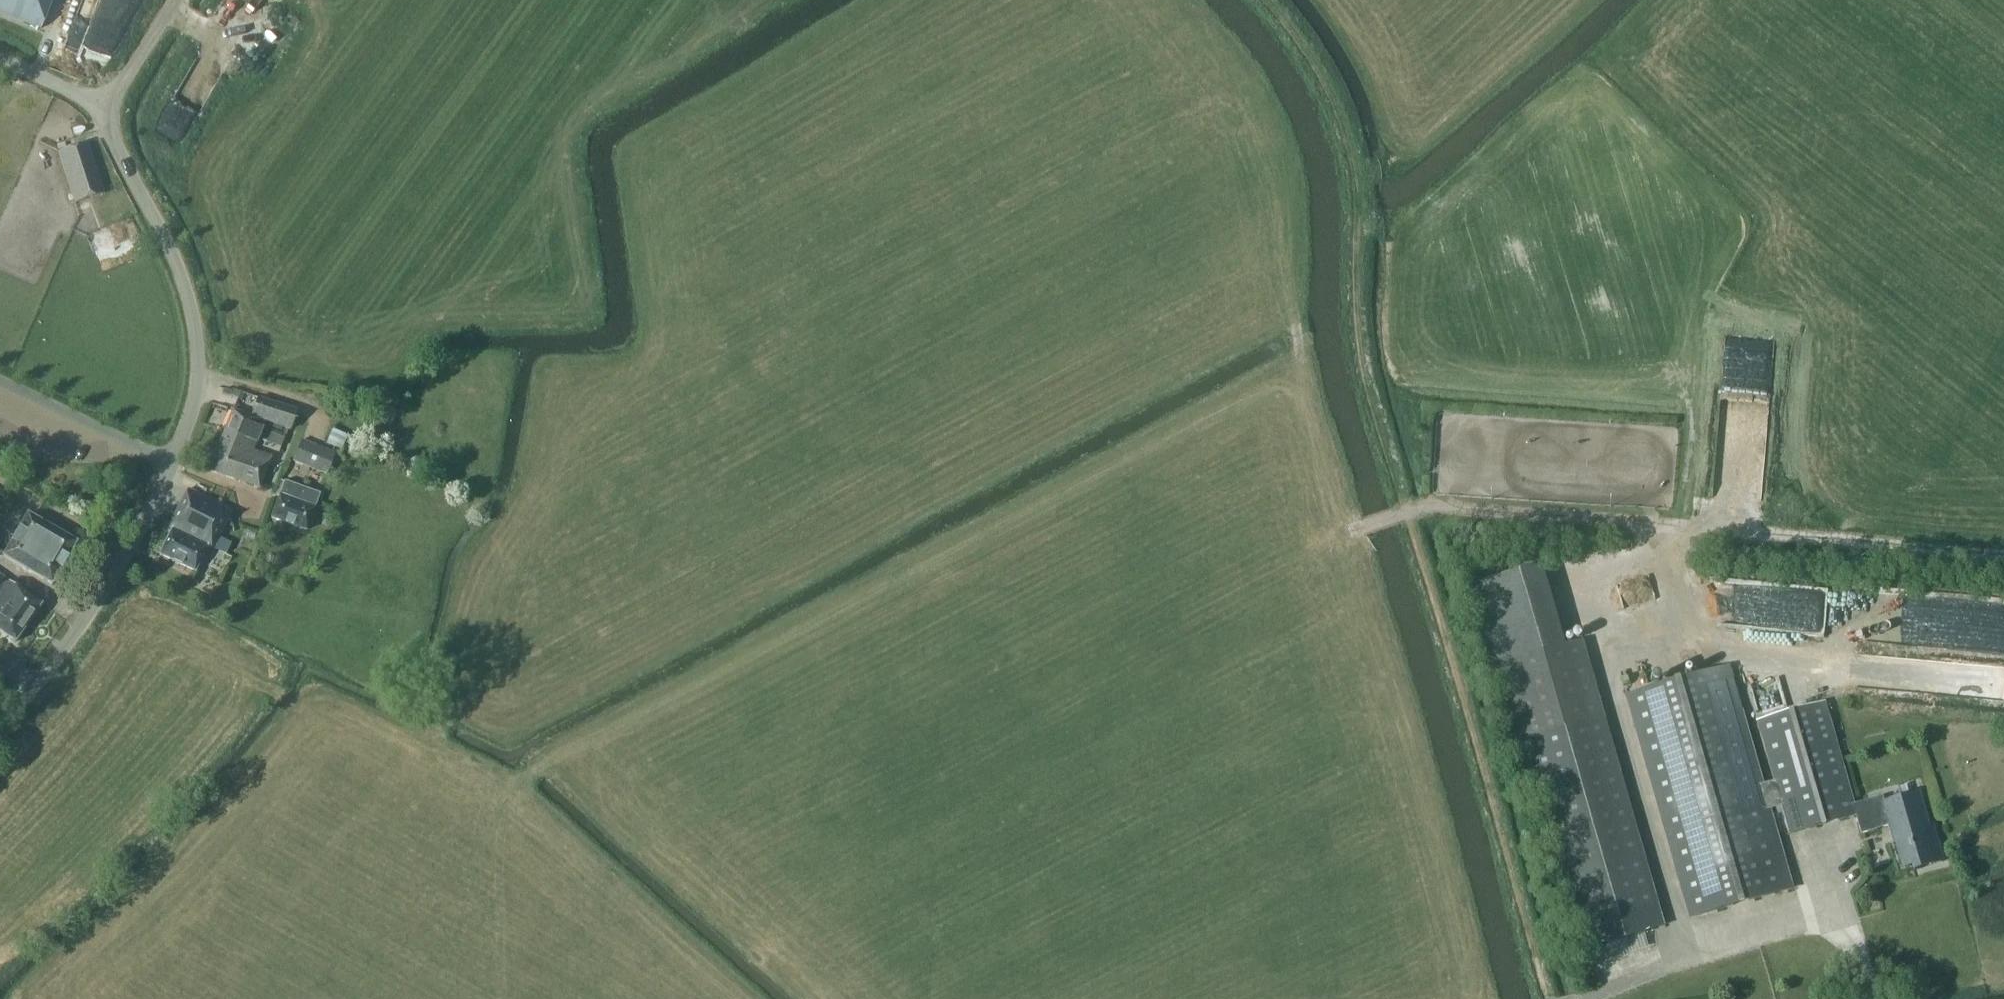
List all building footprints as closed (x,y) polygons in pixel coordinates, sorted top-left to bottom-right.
[(40,28),(51,0),(0,0),(0,13),(40,28)] [(134,13),(101,0),(99,0),(83,40),(72,35),(66,49),(112,67),(134,13)] [(255,71),(263,59),(233,41),(225,54),(255,71)] [(87,142),(58,152),(74,203),(103,193),(87,142)] [(288,428),(294,410),(254,396),(248,413),(288,428)] [(258,487),(270,455),(253,450),(264,420),(232,410),(208,470),(258,487)] [(266,442),(280,448),(284,438),(270,433),(266,442)] [(326,473),(334,452),(299,439),(290,461),(326,473)] [(319,494),(284,482),(271,517),(306,530),(319,494)] [(230,510),(187,489),(168,527),(172,529),(159,555),(194,572),(207,546),(212,548),(230,510)] [(76,542),(27,513),(2,555),(51,584),(51,582),(61,566),(62,567),(67,558),(66,557),(75,543),(76,542)] [(6,583),(2,579),(3,578),(0,576),(0,632),(14,642),(40,603),(8,581),(6,583)] [(1766,589),(1766,630),(1808,631),(1808,590),(1766,589)] [(1582,639),(1492,665),(1514,742),(1517,741),(1525,773),(1535,770),(1586,947),(1663,925),(1582,639)] [(1901,865),(1940,854),(1932,827),(1928,828),(1918,794),(1885,803),(1883,795),(1854,804),(1825,702),(1746,725),(1729,666),(1626,695),(1689,917),(1793,888),(1770,808),(1781,805),(1789,834),(1856,814),(1861,833),(1890,825),(1901,865)]
